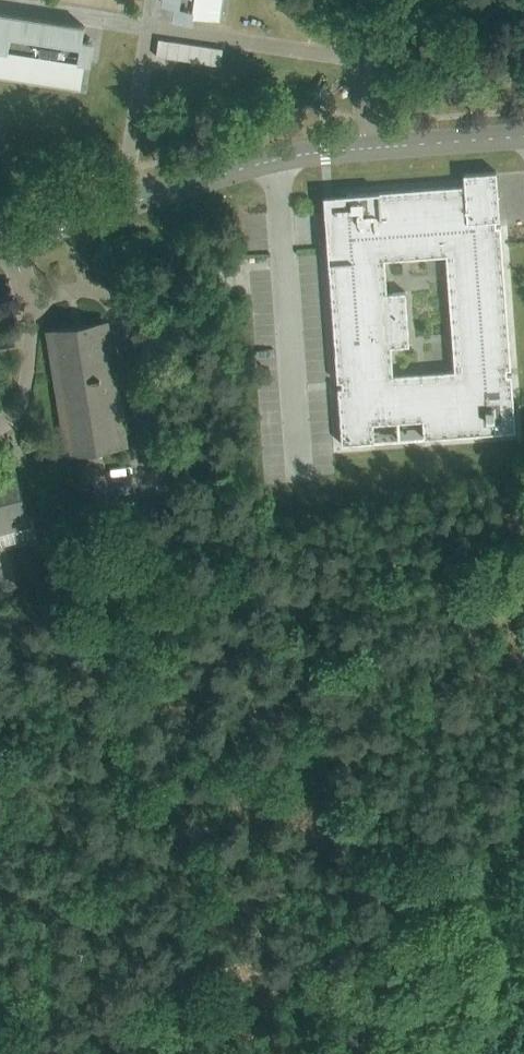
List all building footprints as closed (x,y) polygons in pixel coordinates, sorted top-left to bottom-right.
[(221,14),(223,0),(162,0),(194,5),(193,10),(221,14)] [(81,87),(85,59),(80,58),(85,26),(0,13),(0,74),(81,87)] [(156,55),(219,65),(222,48),(158,38),(156,55)] [(327,246),(337,382),(342,381),(342,387),(338,387),(342,444),(375,442),(374,424),(423,420),(424,438),(516,431),(512,374),(507,375),(506,369),(511,369),(501,225),(496,226),(496,220),(500,219),(497,171),(464,173),(465,185),(347,194),(349,220),(335,221),(337,245),(327,246)] [(125,445),(105,321),(50,330),(70,454),(125,445)] [(13,329),(0,331),(0,347),(15,344),(13,329)] [(29,520),(15,467),(0,471),(0,528),(29,520)] [(184,505),(183,496),(165,499),(166,508),(184,505)]
